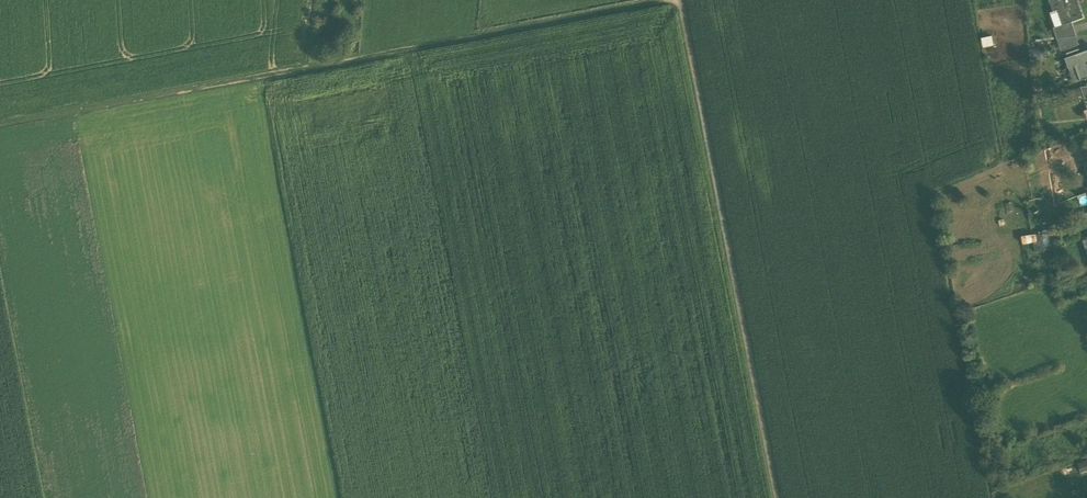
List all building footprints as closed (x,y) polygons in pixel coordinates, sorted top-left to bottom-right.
[(1063,25),(1072,22),(1083,18),(1077,0),(1049,0),(1053,12),(1057,10),(1063,25)] [(1057,10),(1053,12),(1050,13),(1055,28),(1063,25),(1057,10)] [(1053,28),(1057,39),(1076,37),(1072,22),(1063,25),(1055,28),(1053,28)] [(992,36),(981,38),(983,48),(994,46),(992,36)] [(1079,45),(1076,37),(1057,39),(1061,52),(1065,50),(1078,46),(1079,45)] [(1078,46),(1065,50),(1067,58),(1081,53),(1078,46)] [(1080,81),(1086,79),(1086,51),(1081,53),(1067,58),(1065,59),(1069,69),(1075,67),(1080,81)] [(1075,67),(1069,69),(1071,76),(1070,77),(1073,84),(1080,81),(1075,67)] [(1084,100),(1085,100),(1081,90),(1070,92),(1073,102),(1084,100)] [(1054,186),(1056,194),(1069,191),(1067,183),(1054,186)] [(1043,251),(1042,234),(1033,235),(1033,243),(1034,252),(1043,251)] [(1050,234),(1042,234),(1043,251),(1052,250),(1050,234)] [(1033,243),(1033,235),(1021,237),(1022,245),(1033,243)] [(1077,463),(1080,473),(1086,471),(1086,461),(1086,460),(1077,463)]
